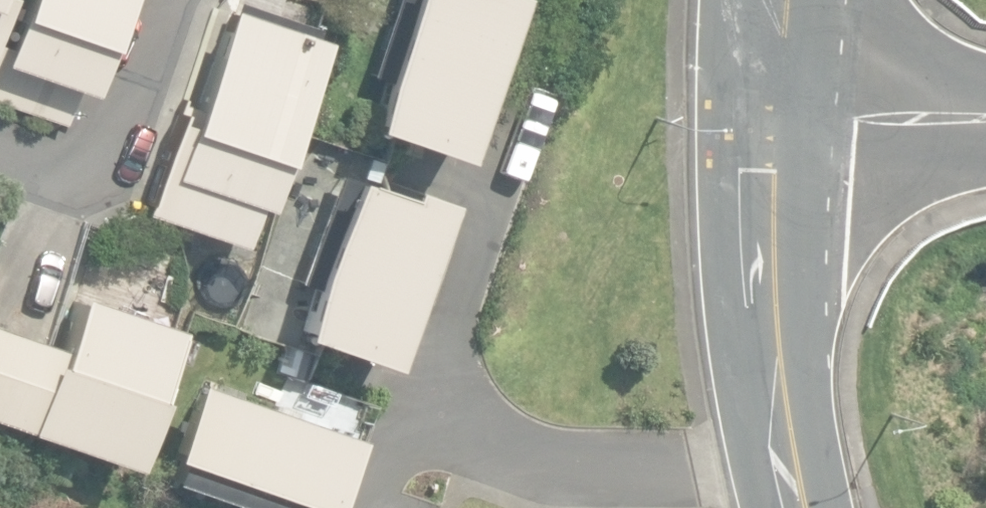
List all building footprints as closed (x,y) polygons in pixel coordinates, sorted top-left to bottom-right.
[(4,42),(0,42),(0,110),(65,131),(78,93),(89,96),(121,0),(18,0),(4,42)] [(351,122),(451,154),(473,86),(501,0),(391,0),(351,122)] [(310,32),(216,5),(144,211),(230,239),(245,200),(251,202),(310,32)] [(390,189),(342,173),(291,324),(378,354),(433,194),(393,180),(390,189)] [(0,329),(0,416),(117,456),(164,319),(76,289),(55,348),(0,329)] [(191,377),(166,452),(174,457),(167,478),(255,507),(307,507),(309,503),(318,506),(337,450),(347,453),(365,400),(282,371),(271,404),(191,377)]
